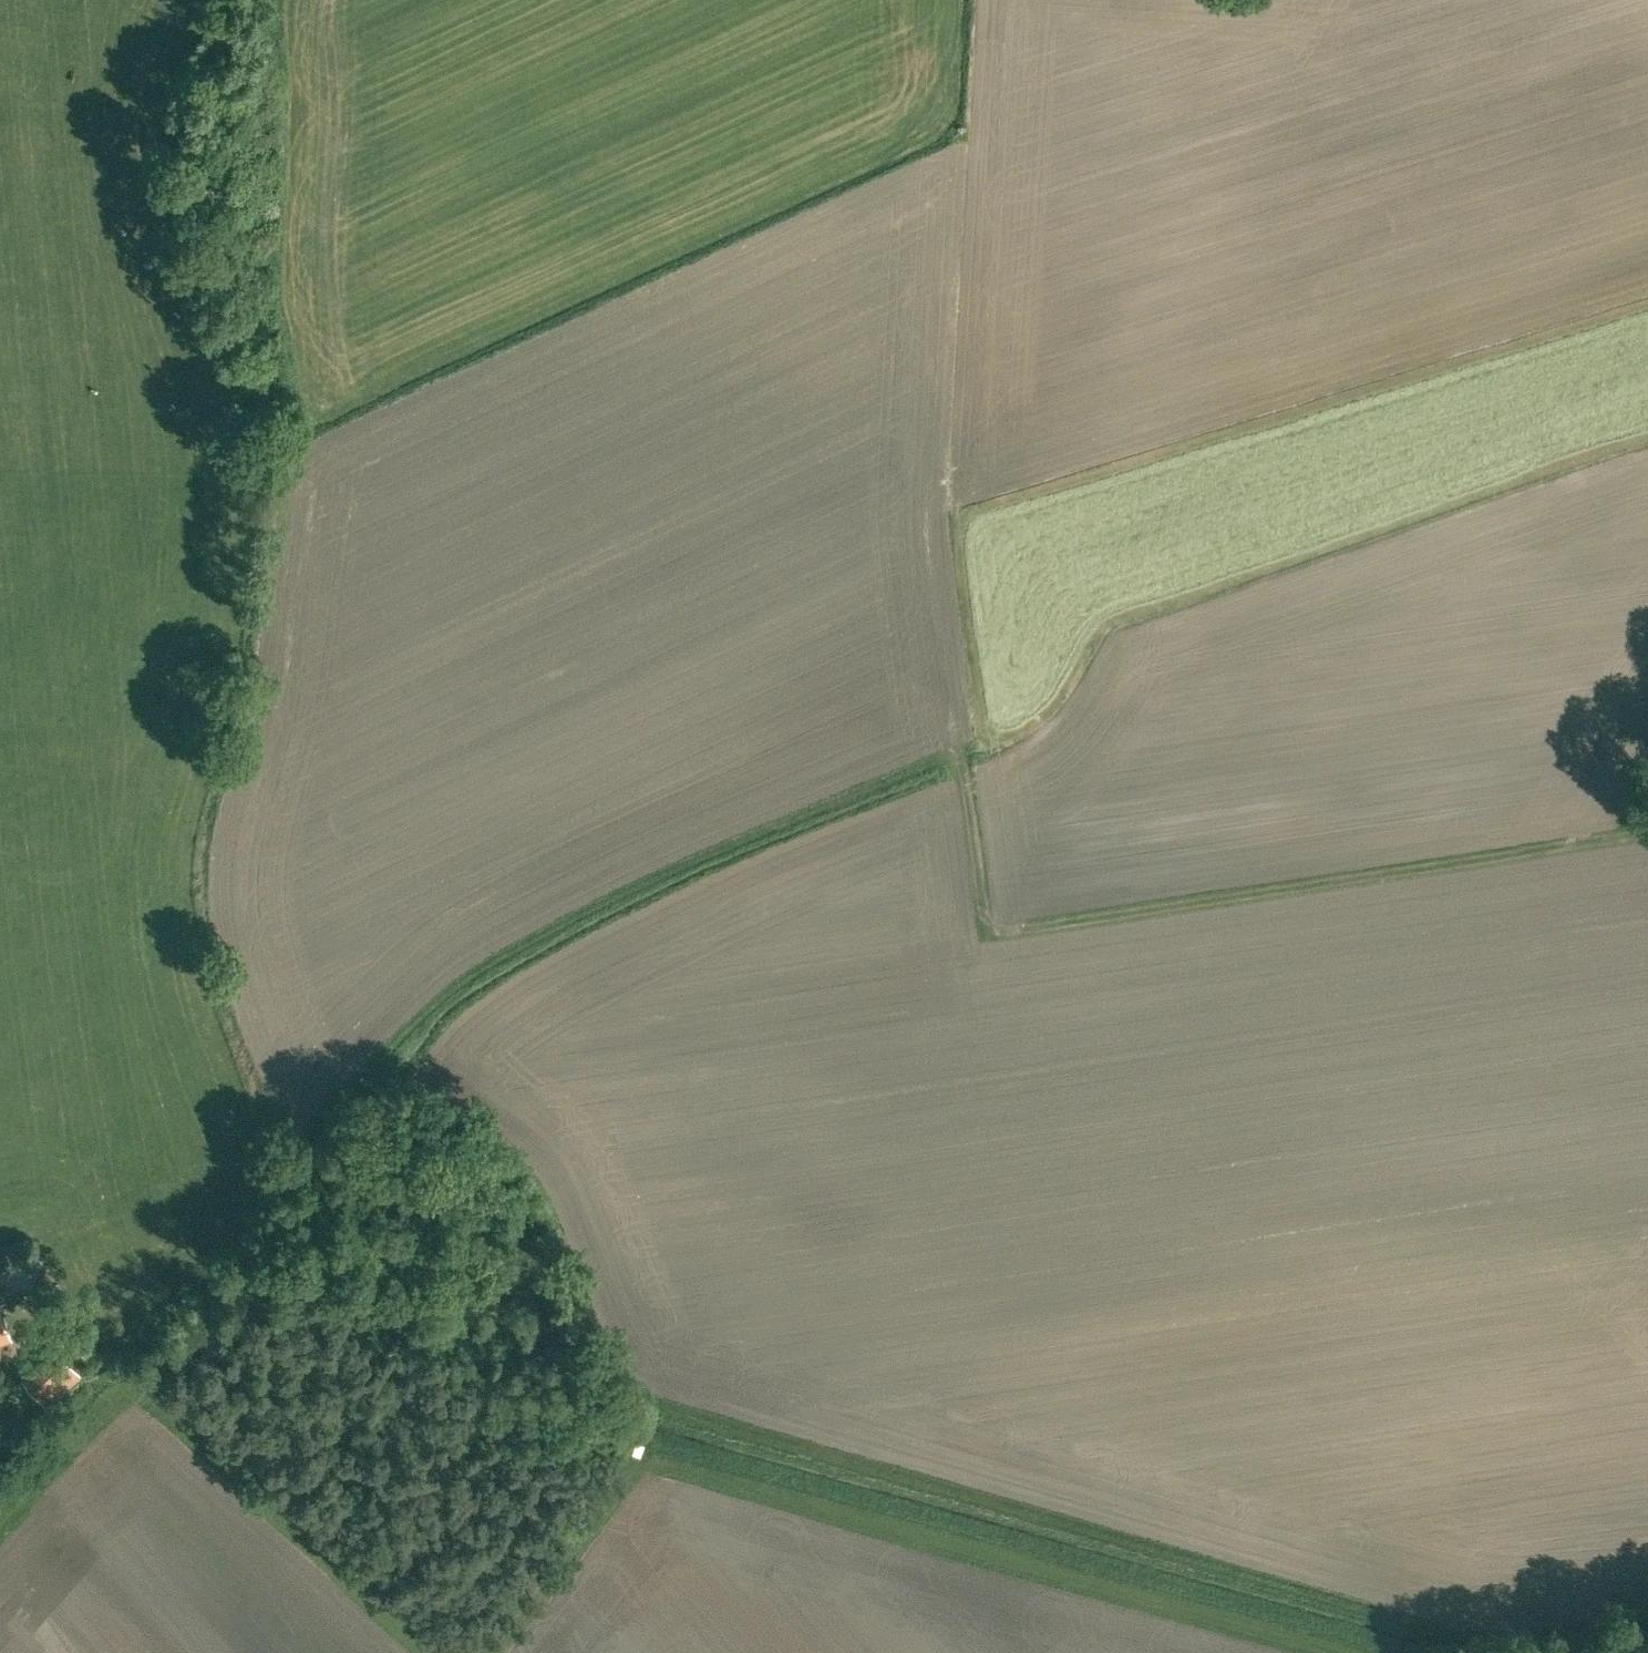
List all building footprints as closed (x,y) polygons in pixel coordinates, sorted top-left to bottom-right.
[(11,1338),(0,1306),(0,1342),(11,1338)] [(58,1344),(23,1375),(47,1402),(82,1371),(58,1344)]
